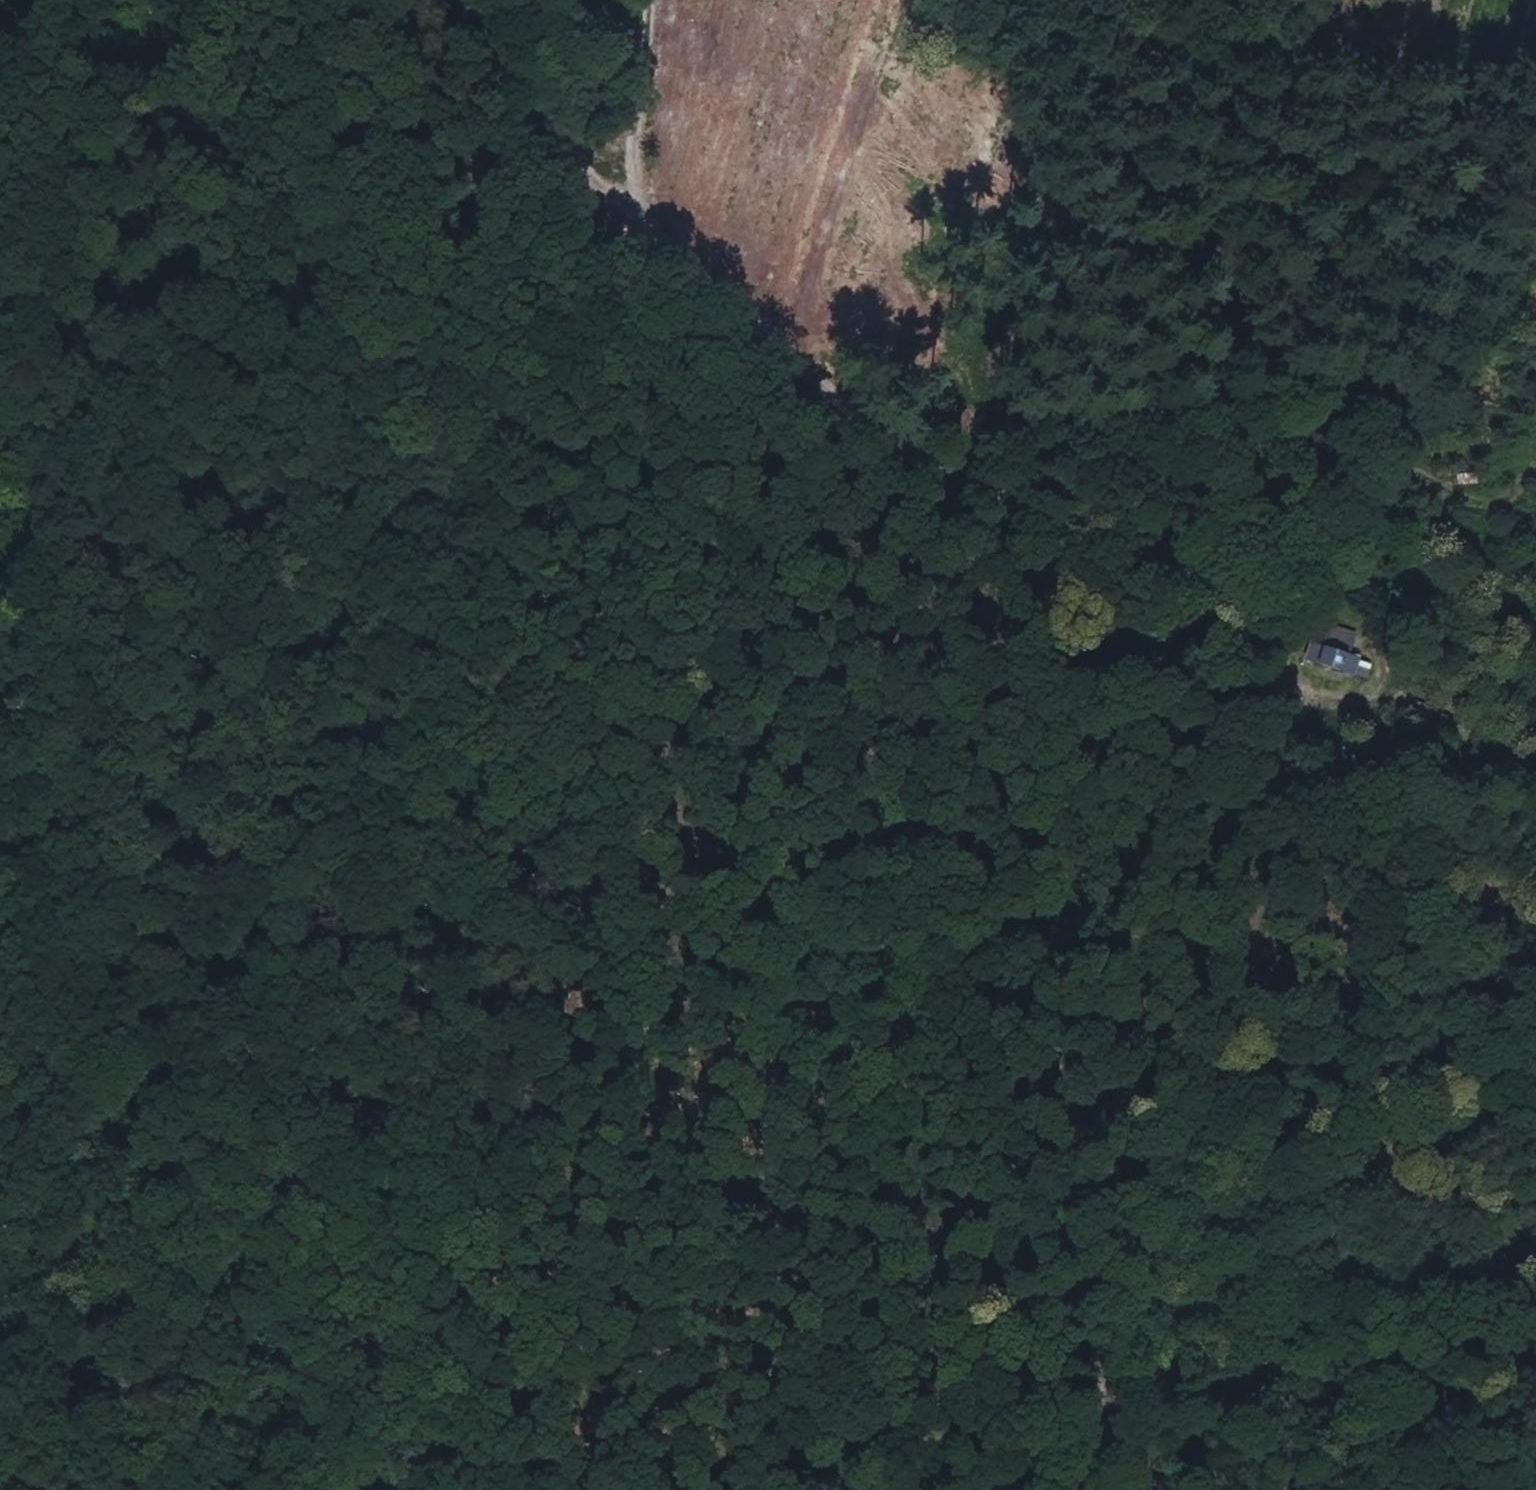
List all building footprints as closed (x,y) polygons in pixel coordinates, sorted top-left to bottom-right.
[(1350,646),(1354,629),(1320,621),(1316,639),(1350,646)] [(1306,641),(1304,660),(1355,667),(1358,649),(1306,641)]
